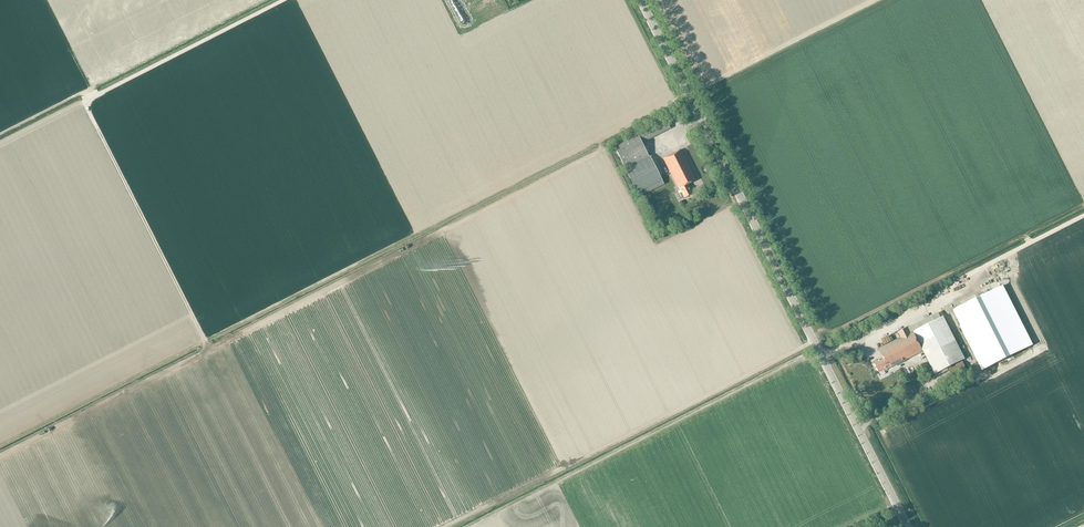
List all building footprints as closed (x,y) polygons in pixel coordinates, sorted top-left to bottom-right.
[(664,117),(612,144),(624,169),(640,200),(643,198),(641,195),(663,184),(649,157),(647,158),(640,144),(669,129),(664,117)] [(686,184),(695,180),(680,150),(663,159),(678,190),(679,189),(683,198),(691,194),(686,184)] [(965,281),(960,284),(963,290),(968,287),(965,281)] [(986,299),(955,314),(982,366),(1012,351),(986,299)] [(965,359),(956,341),(944,318),(910,335),(908,329),(897,334),(900,340),(879,350),(883,359),(875,364),(879,373),(884,370),(884,372),(923,352),(922,352),(923,351),(935,374),(965,359)] [(949,369),(952,376),(966,369),(963,362),(949,369)]
